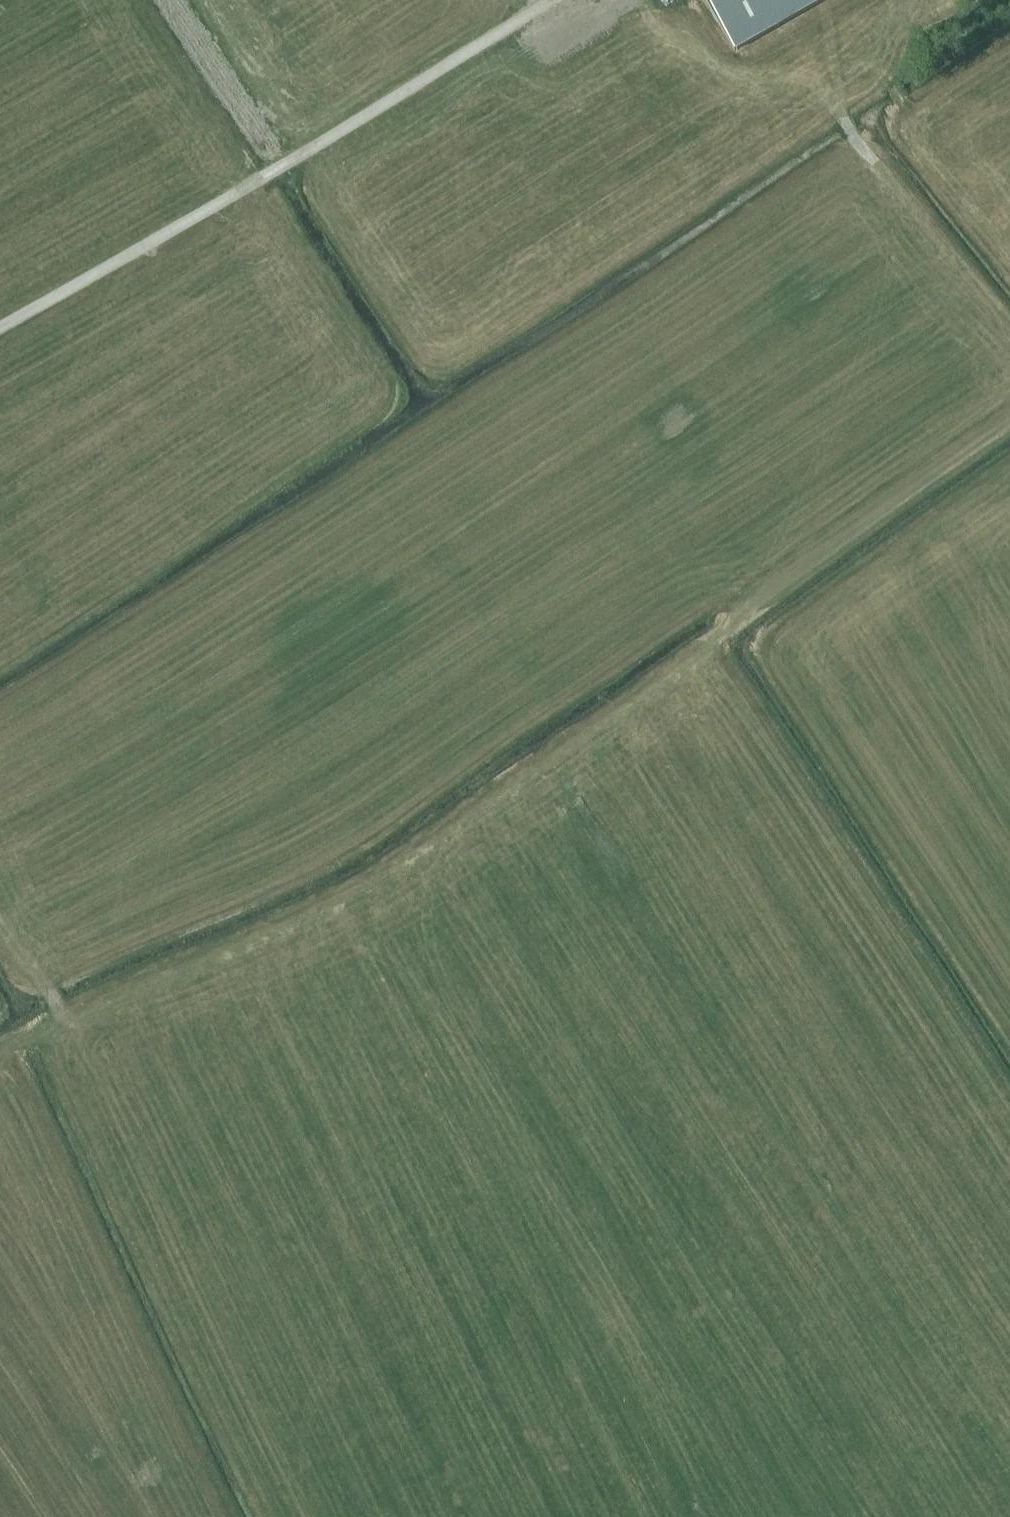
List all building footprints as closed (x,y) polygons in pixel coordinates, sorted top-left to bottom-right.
[(734,48),(819,0),(706,0),(734,48)]
